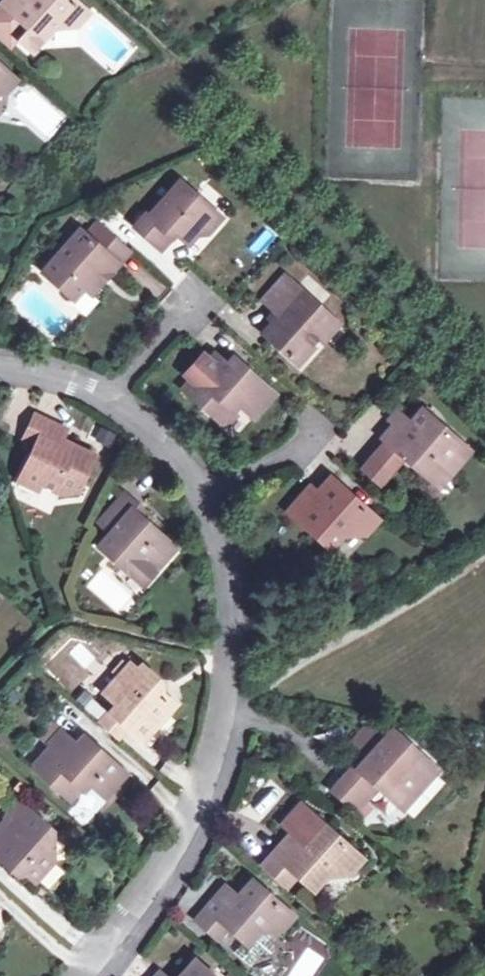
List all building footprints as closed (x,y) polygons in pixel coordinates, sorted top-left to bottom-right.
[(41,38),(53,24),(76,25),(87,12),(73,0),(4,0),(2,2),(13,12),(22,20),(41,38)] [(2,2),(0,4),(0,34),(10,43),(16,36),(11,32),(22,20),(13,12),(2,2)] [(31,50),(41,38),(22,20),(11,32),(16,36),(31,50)] [(3,93),(15,79),(0,66),(0,93),(3,93)] [(176,231),(187,241),(196,230),(209,229),(221,215),(182,181),(151,215),(147,212),(135,226),(160,248),(176,231)] [(111,257),(123,243),(100,222),(87,236),(81,231),(43,273),(71,299),(83,287),(89,293),(99,284),(98,276),(102,271),(109,272),(117,262),(111,257)] [(129,248),(123,243),(111,257),(117,262),(129,248)] [(157,298),(168,285),(133,257),(123,270),(157,298)] [(314,333),(329,316),(284,277),(262,302),(280,317),(264,335),(295,363),(318,336),(314,333)] [(86,314),(96,300),(84,292),(74,306),(86,314)] [(332,320),(329,316),(314,333),(318,336),(325,342),(339,326),(332,320)] [(191,383),(183,391),(214,420),(225,429),(236,416),(232,412),(238,406),(254,420),(273,397),(246,372),(239,380),(213,357),(208,363),(202,358),(185,378),(191,383)] [(385,441),(382,445),(398,461),(402,456),(425,477),(436,465),(448,475),(468,451),(421,410),(410,422),(406,426),(397,420),(381,438),(385,441)] [(34,445),(45,422),(32,416),(21,439),(34,445)] [(64,431),(45,422),(34,445),(17,482),(35,491),(38,485),(57,494),(75,491),(92,456),(69,446),(66,450),(57,446),(64,431)] [(93,424),(86,439),(108,449),(115,435),(93,424)] [(398,461),(382,445),(373,455),(361,467),(378,483),(389,470),(398,461)] [(437,488),(448,475),(436,465),(425,477),(437,488)] [(289,511),(330,549),(342,534),(366,533),(378,519),(331,478),(319,491),(322,493),(316,499),(307,491),(289,511)] [(99,545),(143,583),(173,547),(131,510),(136,504),(123,493),(97,522),(110,533),(99,545)] [(139,593),(103,562),(84,585),(120,615),(139,593)] [(139,718),(151,729),(172,706),(160,697),(159,684),(139,667),(134,673),(127,666),(101,695),(115,707),(108,715),(127,731),(139,718)] [(127,731),(108,715),(100,725),(118,741),(127,731)] [(139,718),(127,731),(139,743),(151,729),(139,718)] [(366,757),(384,738),(369,725),(351,744),(366,757)] [(354,809),(360,803),(376,785),(400,808),(434,770),(392,730),(384,738),(366,757),(356,768),(353,766),(331,790),(354,809)] [(87,786),(102,799),(122,775),(95,751),(89,756),(76,744),(73,747),(60,735),(30,769),(63,798),(73,786),(81,793),(87,786)] [(360,803),(354,809),(361,816),(367,809),(360,803)] [(34,881),(53,860),(51,831),(20,804),(0,827),(0,860),(16,874),(25,873),(34,881)] [(297,874),(315,888),(327,875),(347,873),(360,858),(321,823),(305,842),(294,830),(263,864),(286,886),(297,874)] [(225,925),(246,943),(257,930),(280,930),(292,916),(252,881),(237,898),(224,887),(194,918),(215,936),(225,925)] [(289,975),(312,975),(324,957),(306,947),(289,975)] [(195,960),(181,975),(213,975),(195,960)]
